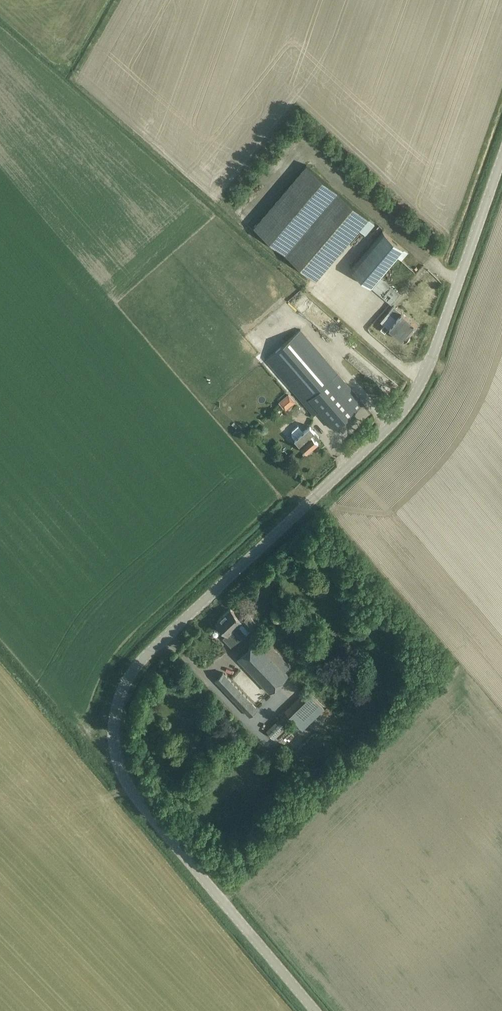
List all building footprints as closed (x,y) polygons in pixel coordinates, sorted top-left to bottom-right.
[(319,278),(369,217),(307,165),(256,226),(319,278)] [(391,303),(399,294),(380,278),(398,256),(402,260),(408,252),(383,231),(351,269),(391,303)] [(397,319),(389,328),(405,341),(418,325),(394,306),(389,312),(397,319)] [(319,411),(329,421),(335,429),(365,403),(358,396),(301,329),(266,359),(314,415),(319,411)] [(244,344),(248,349),(259,341),(255,336),(244,344)] [(279,402),(287,410),(295,402),(288,394),(279,402)] [(319,437),(313,429),(310,426),(304,431),(298,425),(292,430),(292,432),(292,434),(292,436),(294,437),(295,439),(307,453),(319,443),(316,440),(319,437)] [(316,447),(303,456),(306,460),(319,451),(316,447)] [(242,621),(231,609),(217,623),(228,634),(225,637),(234,646),(250,630),(251,630),(257,624),(248,615),(242,621)] [(286,671),(291,666),(266,641),(261,646),(257,641),(238,658),(270,692),(289,674),(286,671)] [(301,669),(307,675),(316,667),(310,661),(301,669)] [(250,715),(257,708),(224,672),(216,680),(250,715)] [(310,702),(296,714),(309,729),(323,717),(310,702)] [(268,730),(276,738),(285,729),(278,721),(268,730)]
